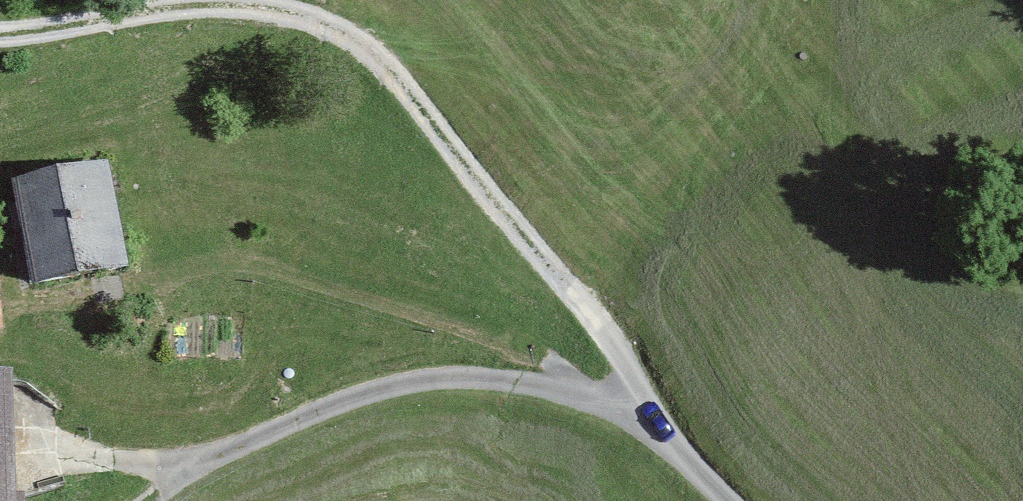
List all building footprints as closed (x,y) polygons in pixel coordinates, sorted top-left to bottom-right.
[(105,179),(9,194),(26,298),(122,282),(105,179)] [(0,387),(0,500),(14,500),(14,387),(0,387)]
